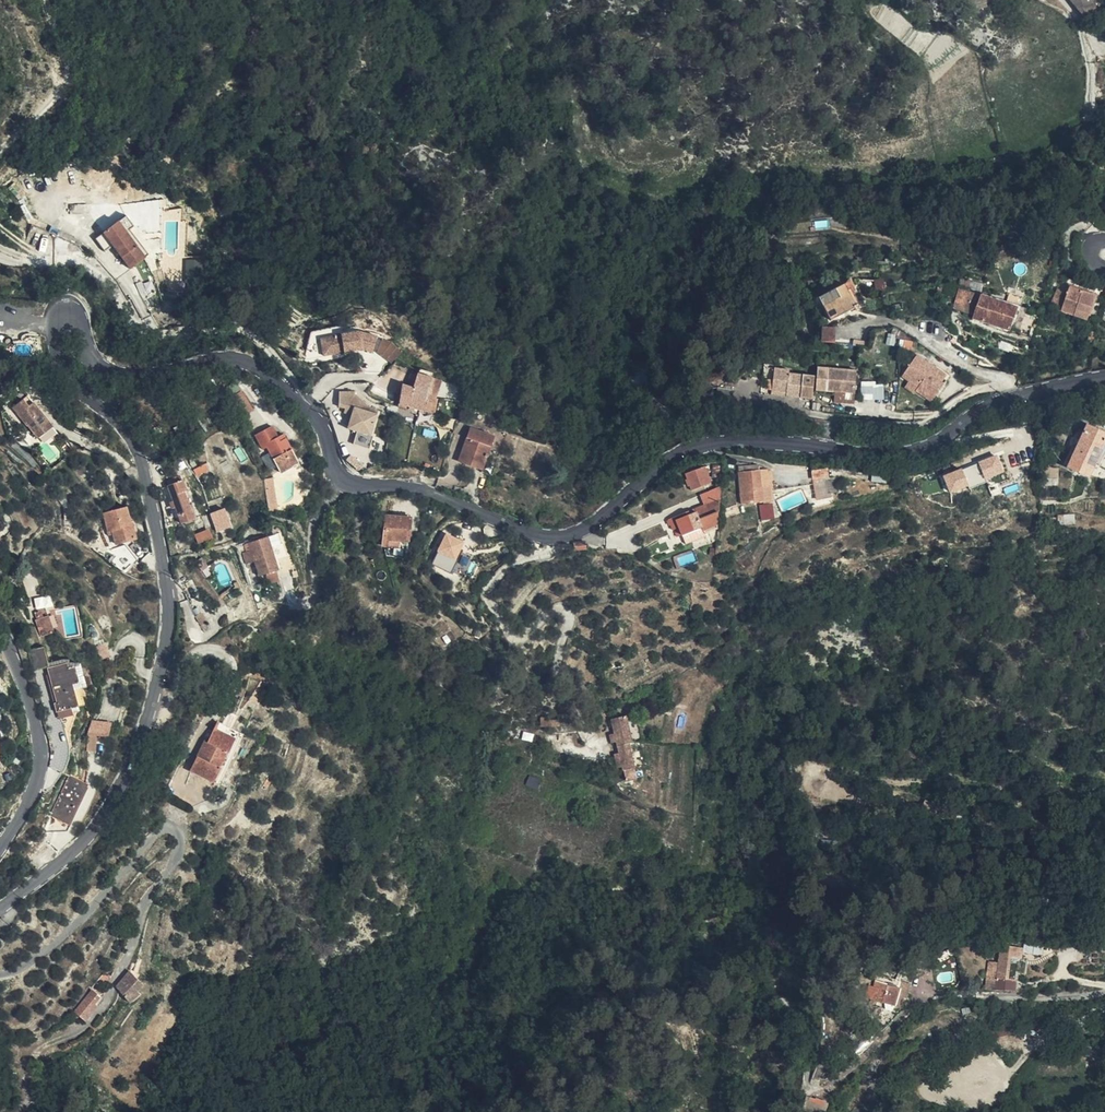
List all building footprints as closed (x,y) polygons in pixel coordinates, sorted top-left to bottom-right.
[(95,237),(99,242),(105,243),(115,242),(124,241),(130,239),(132,239),(126,232),(130,229),(134,226),(125,215),(95,237)] [(126,232),(132,239),(136,237),(130,229),(126,232)] [(132,239),(145,256),(148,254),(136,237),(132,239)] [(105,243),(99,242),(105,251),(112,245),(129,268),(145,256),(132,239),(130,239),(124,241),(115,242),(105,243)] [(1051,305),(1060,308),(1067,287),(1058,283),(1051,305)] [(831,321),(856,308),(845,286),(819,299),(831,321)] [(1096,304),(1098,297),(1070,287),(1062,310),(1075,315),(1077,309),(1089,313),(1093,303),(1096,304)] [(972,314),(979,297),(963,291),(956,308),(972,314)] [(1009,330),(1016,308),(981,296),(973,318),(1009,330)] [(902,310),(901,303),(890,306),(891,312),(902,310)] [(930,335),(938,319),(923,317),(918,329),(930,335)] [(948,325),(938,319),(930,335),(939,340),(941,337),(942,337),(948,325)] [(821,341),(835,342),(836,327),(822,327),(821,341)] [(859,331),(855,346),(868,348),(870,333),(859,331)] [(358,332),(321,339),(325,357),(359,350),(369,353),(374,339),(358,332)] [(395,360),(400,347),(381,339),(376,352),(395,360)] [(912,351),(913,342),(904,341),(904,349),(912,351)] [(928,375),(933,368),(917,357),(902,378),(909,382),(918,389),(916,392),(931,403),(943,386),(928,375)] [(948,379),(933,368),(928,375),(943,386),(948,379)] [(800,397),(803,375),(789,373),(789,371),(775,369),(772,391),(786,393),(786,396),(800,397)] [(817,391),(838,392),(854,394),(857,371),(819,369),(817,391)] [(430,393),(433,382),(417,378),(415,387),(405,384),(399,404),(408,406),(409,404),(433,411),(435,404),(426,402),(429,392),(430,393)] [(240,390),(233,381),(219,392),(225,401),(240,390)] [(884,400),(883,382),(861,382),(861,401),(884,400)] [(918,389),(909,382),(905,388),(914,395),(916,392),(918,389)] [(357,432),(354,443),(370,448),(379,413),(355,394),(355,392),(340,391),(339,407),(345,408),(343,413),(351,416),(347,429),(357,432)] [(39,433),(46,427),(23,401),(9,414),(24,430),(25,430),(36,443),(42,437),(39,433)] [(1084,433),(1104,442),(1104,434),(1087,426),(1084,433)] [(50,431),(46,427),(39,433),(42,437),(50,431)] [(261,447),(278,438),(272,427),(255,436),(261,447)] [(466,446),(461,462),(482,469),(493,436),(469,428),(463,445),(466,446)] [(1104,442),(1084,433),(1068,467),(1089,477),(1104,442)] [(280,442),(278,438),(266,444),(280,472),(297,462),(285,439),(280,442)] [(458,461),(461,462),(466,446),(463,445),(458,461)] [(998,455),(943,477),(950,493),(968,485),(970,489),(987,482),(986,480),(1005,472),(998,455)] [(739,467),(739,473),(761,471),(760,465),(739,467)] [(702,476),(700,470),(696,471),(695,470),(689,471),(695,489),(704,486),(704,484),(703,480),(704,480),(705,481),(708,480),(707,475),(702,476)] [(763,487),(769,486),(767,470),(761,471),(763,487)] [(761,471),(739,473),(742,494),(741,495),(742,504),(773,501),(771,486),(769,486),(763,487),(761,471)] [(268,509),(276,509),(273,478),(265,479),(268,509)] [(828,497),(824,479),(813,481),(817,499),(828,497)] [(186,490),(182,480),(167,485),(181,523),(193,518),(183,491),(186,490)] [(721,511),(721,486),(701,495),(705,505),(684,513),(686,517),(697,512),(700,519),(718,512),(721,511)] [(774,519),(773,503),(759,504),(760,520),(774,519)] [(126,507),(104,514),(108,531),(111,530),(115,543),(136,537),(133,525),(131,525),(126,507)] [(209,512),(216,532),(232,527),(225,507),(209,512)] [(686,517),(684,513),(669,520),(673,530),(679,528),(680,530),(675,533),(677,537),(682,535),(683,536),(703,528),(704,531),(718,526),(718,512),(700,519),(697,512),(686,517)] [(388,539),(400,540),(407,541),(410,518),(385,516),(383,539),(388,539)] [(197,543),(212,538),(209,529),(194,534),(197,543)] [(464,543),(448,535),(433,563),(450,572),(464,543)] [(267,536),(248,542),(259,575),(278,570),(267,536)] [(399,547),(400,540),(388,539),(387,546),(399,547)] [(248,551),(244,542),(237,545),(241,554),(248,551)] [(35,598),(36,608),(51,606),(49,596),(35,598)] [(445,624),(437,614),(426,622),(434,632),(445,624)] [(47,629),(49,634),(54,632),(49,621),(44,622),(42,623),(45,630),(47,629)] [(42,623),(36,623),(42,637),(49,634),(47,629),(45,630),(42,623)] [(44,647),(30,651),(34,667),(48,663),(44,647)] [(78,662),(65,663),(47,669),(56,703),(53,703),(56,713),(61,711),(63,717),(70,715),(68,709),(74,707),(68,682),(82,678),(78,662)] [(580,699),(587,695),(580,686),(573,691),(580,699)] [(550,720),(550,718),(540,718),(541,727),(559,726),(558,720),(550,720)] [(217,721),(208,743),(211,745),(208,750),(202,747),(191,771),(218,784),(242,733),(217,721)] [(625,775),(636,773),(630,751),(634,750),(628,723),(613,725),(625,775)] [(523,731),(521,739),(532,742),(534,734),(523,731)] [(95,736),(88,735),(86,750),(95,752),(95,736)] [(211,745),(208,743),(205,742),(202,747),(208,750),(211,745)] [(638,785),(636,773),(625,775),(628,787),(638,785)] [(525,785),(536,790),(540,780),(529,775),(525,785)] [(87,786),(70,778),(52,814),(70,823),(87,786)] [(955,816),(958,804),(943,802),(941,813),(955,816)] [(985,973),(1017,970),(1018,961),(1020,961),(1021,949),(998,946),(997,963),(987,962),(985,973)] [(1017,970),(1025,970),(1026,961),(1020,961),(1018,961),(1017,970)] [(1016,981),(1017,970),(985,973),(984,981),(994,983),(995,978),(1016,981)] [(1024,982),(1025,970),(1017,970),(1016,981),(1024,982)] [(133,976),(126,974),(123,977),(124,977),(116,987),(120,991),(131,1004),(147,989),(134,976),(133,976)] [(875,1002),(885,1005),(897,1008),(900,999),(904,1000),(908,985),(898,982),(897,989),(885,986),(884,992),(877,991),(875,1002)] [(104,998),(100,995),(93,989),(91,992),(99,998),(94,1005),(97,1007),(104,998)] [(75,1011),(78,1014),(86,1019),(97,1007),(94,1005),(99,998),(91,992),(75,1011)] [(1088,1048),(1087,1058),(1104,1058),(1104,1049),(1088,1048)]
